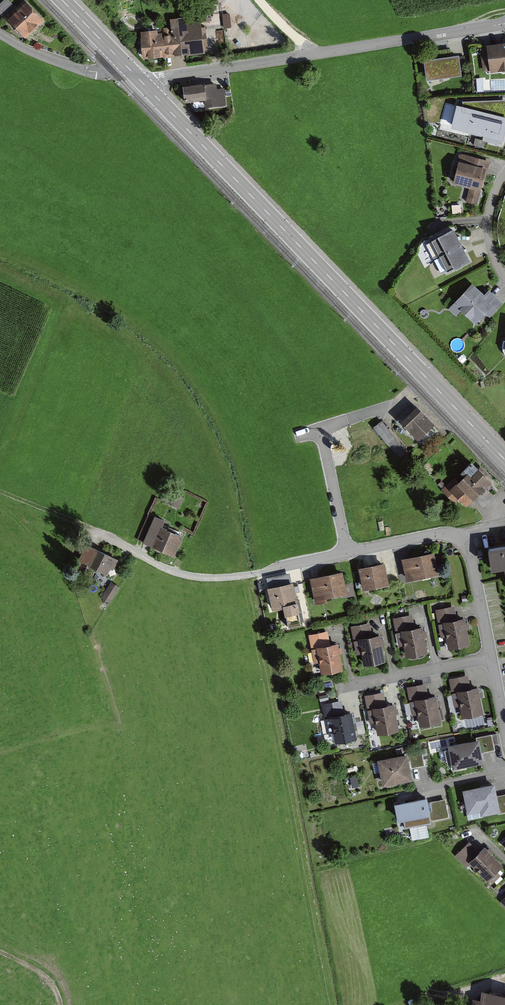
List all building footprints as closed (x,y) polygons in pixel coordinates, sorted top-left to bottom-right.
[(2,19),(14,7),(7,0),(4,0),(0,4),(0,17),(2,19)] [(14,7),(2,19),(25,42),(43,23),(24,4),(17,10),(14,7)] [(230,15),(222,15),(223,29),(231,29),(230,15)] [(162,32),(140,34),(143,61),(204,54),(200,17),(168,21),(170,38),(162,39),(162,32)] [(495,46),(497,73),(504,72),(504,45),(495,46)] [(438,59),(430,60),(434,83),(469,77),(466,56),(455,58),(454,50),(437,53),(438,59)] [(477,77),(477,90),(504,90),(504,78),(477,77)] [(199,83),(184,86),(186,105),(206,102),(207,110),(229,107),(226,89),(219,90),(218,83),(199,86),(199,83)] [(457,106),(451,130),(503,144),(504,135),(504,119),(503,102),(460,104),(460,106),(457,106)] [(495,162),(462,155),(455,186),(472,190),(469,203),(480,205),(483,191),(488,192),(495,162)] [(471,265),(453,232),(431,244),(448,275),(453,272),(454,274),(471,265)] [(485,295),(473,284),(447,311),(456,319),(463,311),(477,325),(487,315),(490,319),(503,305),(488,292),(485,295)] [(426,446),(440,431),(417,408),(402,423),(426,446)] [(403,461),(411,453),(381,422),(372,430),(403,461)] [(452,492),(466,505),(473,497),(484,507),(493,496),(484,488),(490,482),(470,463),(462,473),(466,477),(452,492)] [(167,490),(162,501),(175,507),(180,495),(167,490)] [(140,540),(159,549),(169,527),(171,521),(152,513),(140,540)] [(169,527),(159,549),(181,558),(190,537),(169,527)] [(107,574),(110,568),(113,569),(118,557),(86,542),(74,568),(84,573),(88,564),(107,574)] [(489,549),(491,564),(504,562),(504,567),(504,547),(489,549)] [(432,555),(405,561),(409,578),(436,572),(432,555)] [(385,565),(361,570),(365,588),(389,583),(385,565)] [(342,573),(312,580),(316,603),(328,600),(328,597),(346,593),(342,573)] [(101,597),(109,602),(119,586),(111,581),(101,597)] [(293,583),(270,588),(274,607),(297,603),(293,583)] [(441,627),(460,623),(457,607),(438,611),(441,627)] [(395,636),(415,632),(412,617),(393,620),(395,636)] [(476,648),(471,621),(460,623),(441,627),(446,653),(476,648)] [(355,645),(374,642),(371,626),(352,630),(355,645)] [(431,657),(426,630),(415,632),(395,636),(401,662),(431,657)] [(313,653),(333,649),(330,633),(310,637),(313,653)] [(390,666),(385,640),(374,642),(355,645),(360,672),(390,666)] [(349,673),(343,647),(333,649),(313,653),(318,679),(349,673)] [(455,698),(475,694),(472,679),(452,682),(455,698)] [(411,706),(430,702),(427,687),(408,690),(411,706)] [(490,719),(485,692),(475,694),(455,698),(460,724),(490,719)] [(368,715),(387,711),(384,696),(365,699),(368,715)] [(446,727),(441,700),(430,702),(411,706),(416,732),(446,727)] [(327,723),(346,719),(343,703),(324,707),(327,723)] [(403,736),(398,709),(387,711),(368,715),(373,741),(403,736)] [(362,744),(357,717),(346,719),(327,723),(332,749),(362,744)] [(481,743),(455,748),(460,771),(490,765),(488,754),(499,752),(496,736),(480,739),(481,743)] [(409,758),(386,763),(391,787),(419,781),(417,772),(430,769),(426,751),(408,755),(409,758)] [(466,793),(472,822),(504,815),(504,798),(502,786),(466,793)] [(436,800),(403,806),(408,831),(453,822),(449,802),(437,804),(436,800)] [(469,841),(455,854),(467,866),(471,862),(488,879),(504,863),(485,844),(478,850),(469,841)] [(482,988),(481,997),(473,995),(472,1004),(504,1004),(504,991),(482,988)]
